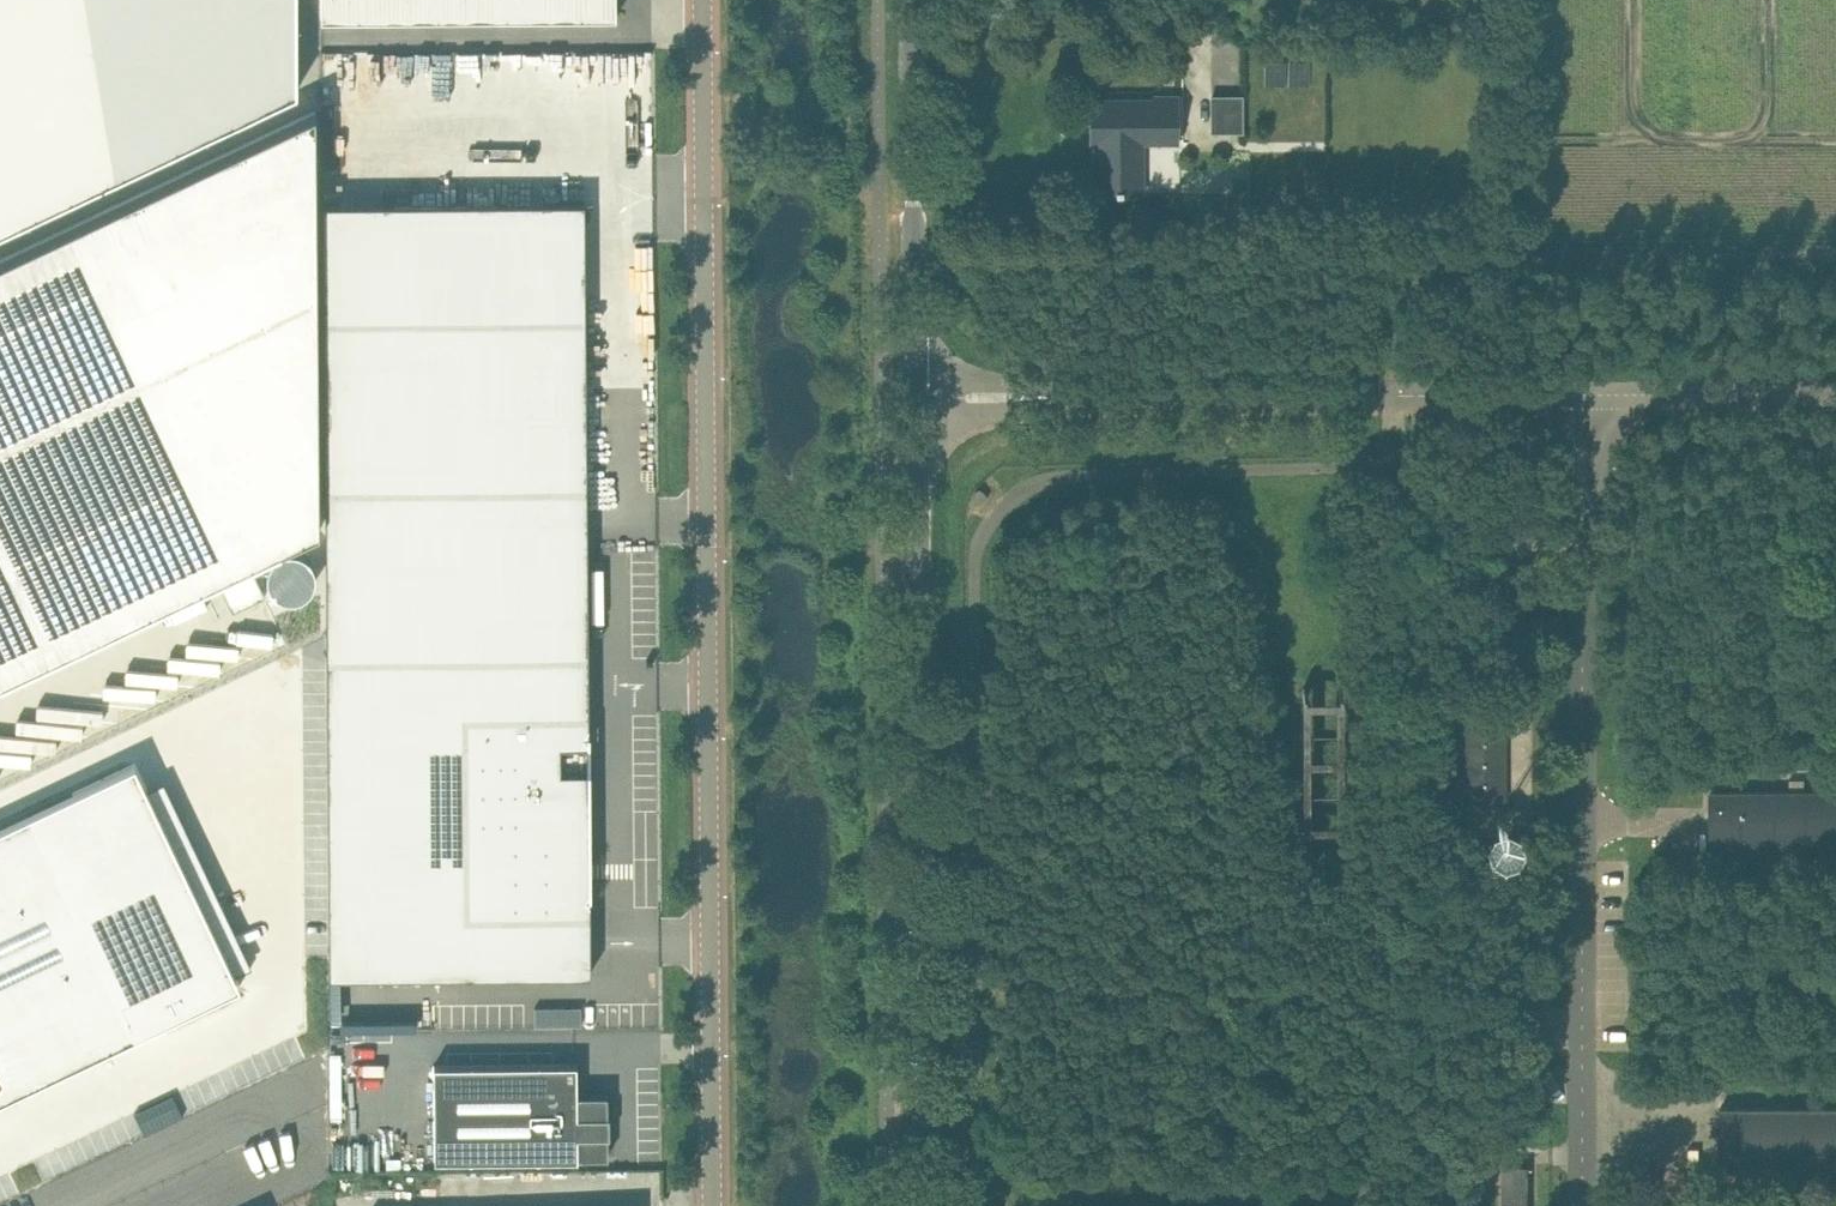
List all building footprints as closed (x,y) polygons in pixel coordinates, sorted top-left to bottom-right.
[(297,90),(297,0),(0,0),(0,231),(297,90)] [(321,19),(616,17),(616,10),(608,10),(608,0),(321,0),(321,19)] [(1155,99),(1091,99),(1091,130),(1096,130),(1096,139),(1091,139),(1091,142),(1096,142),(1097,192),(1142,191),(1142,141),(1177,141),(1177,95),(1155,95),(1155,99)] [(0,259),(0,680),(165,602),(218,578),(233,610),(266,595),(261,585),(251,562),(310,534),(320,529),(316,109),(0,259)] [(585,200),(564,201),(564,216),(585,217),(585,200)] [(586,317),(324,320),(329,975),(590,973),(586,317)] [(1339,690),(1303,690),(1310,893),(1347,892),(1339,690)] [(1462,709),(1462,798),(1506,798),(1506,709),(1462,709)] [(0,826),(0,1080),(111,1028),(117,1041),(234,986),(129,764),(0,826)] [(1835,852),(1835,789),(1711,790),(1712,850),(1712,853),(1835,852)] [(535,1025),(581,1024),(581,1005),(534,1005),(535,1025)] [(433,1064),(434,1160),(555,1159),(555,1157),(608,1156),(608,1135),(609,1135),(609,1114),(608,1114),(607,1093),(577,1093),(577,1063),(433,1064)] [(166,1097),(134,1112),(144,1134),(177,1119),(166,1097)] [(1835,1168),(1835,1105),(1721,1106),(1721,1169),(1835,1168)] [(1527,1164),(1502,1164),(1502,1205),(1527,1205),(1527,1164)]
